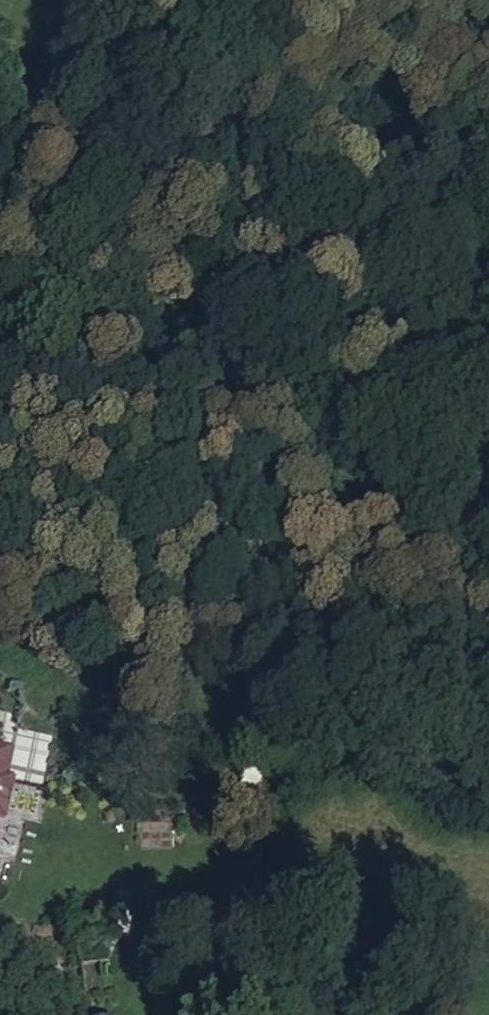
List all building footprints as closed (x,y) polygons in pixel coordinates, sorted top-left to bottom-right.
[(14,763),(0,760),(0,820),(6,822),(15,790),(7,788),(14,763)]
